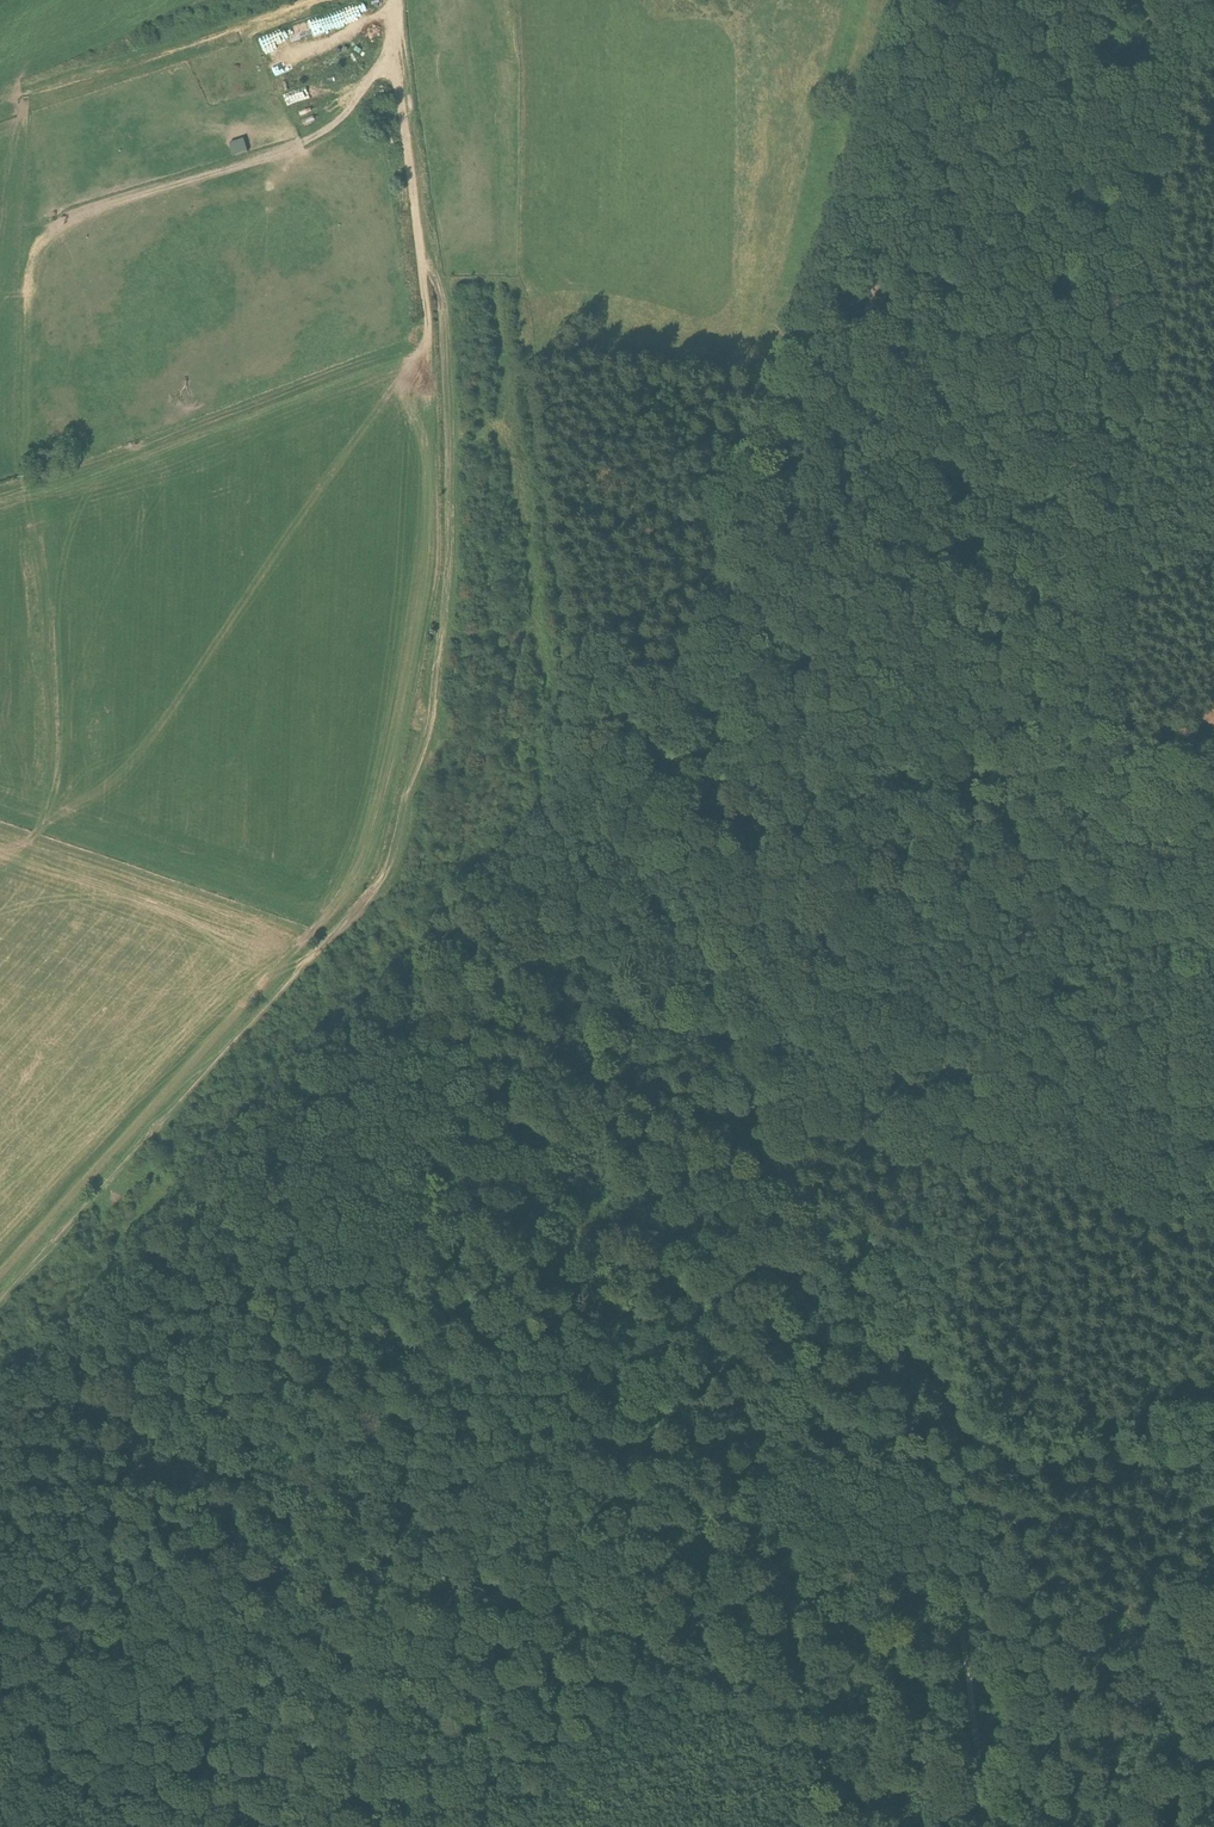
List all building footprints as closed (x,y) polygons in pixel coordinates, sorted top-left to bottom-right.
[(414,144),(417,166),(423,165),(421,143),(414,144)]
